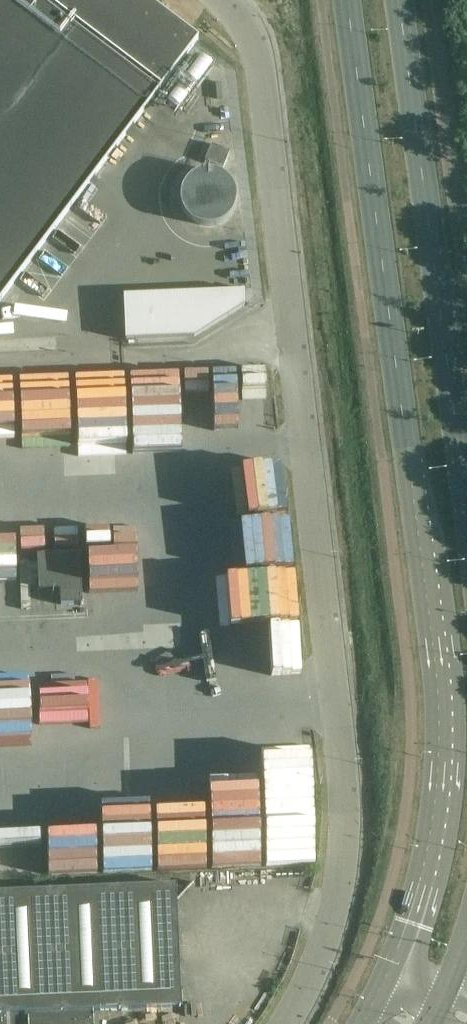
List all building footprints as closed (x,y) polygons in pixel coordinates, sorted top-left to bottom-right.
[(198,40),(146,0),(0,0),(0,301),(198,40)] [(282,358),(257,359),(258,410),(283,409),(282,358)] [(97,364),(45,367),(48,428),(94,425),(95,442),(153,439),(152,427),(173,426),(169,361),(97,365),(97,364)] [(280,454),(236,461),(244,509),(253,507),(253,511),(288,506),(280,454)] [(12,542),(13,510),(0,509),(0,542),(12,542)] [(116,535),(116,522),(90,523),(90,535),(116,535)] [(61,527),(62,537),(87,536),(87,526),(61,527)] [(35,539),(61,538),(60,527),(35,528),(35,539)] [(121,528),(120,556),(168,557),(169,530),(121,528)] [(82,607),(81,567),(80,557),(38,559),(39,588),(60,587),(61,606),(81,605),(81,607),(82,607)] [(261,647),(322,646),(321,612),(296,613),(296,605),(309,604),(308,563),(248,564),(249,612),(262,612),(262,616),(244,617),(244,641),(236,641),(236,654),(262,654),(261,647)] [(110,675),(59,678),(61,711),(106,708),(108,731),(156,729),(155,714),(165,714),(162,657),(109,660),(110,675)] [(54,666),(0,667),(0,731),(4,731),(4,719),(55,718),(54,666)] [(66,812),(17,813),(18,867),(67,866),(66,812)] [(0,837),(0,870),(11,870),(11,837),(0,837)] [(0,893),(0,1023),(93,1023),(92,1012),(181,1007),(176,885),(0,893)]
